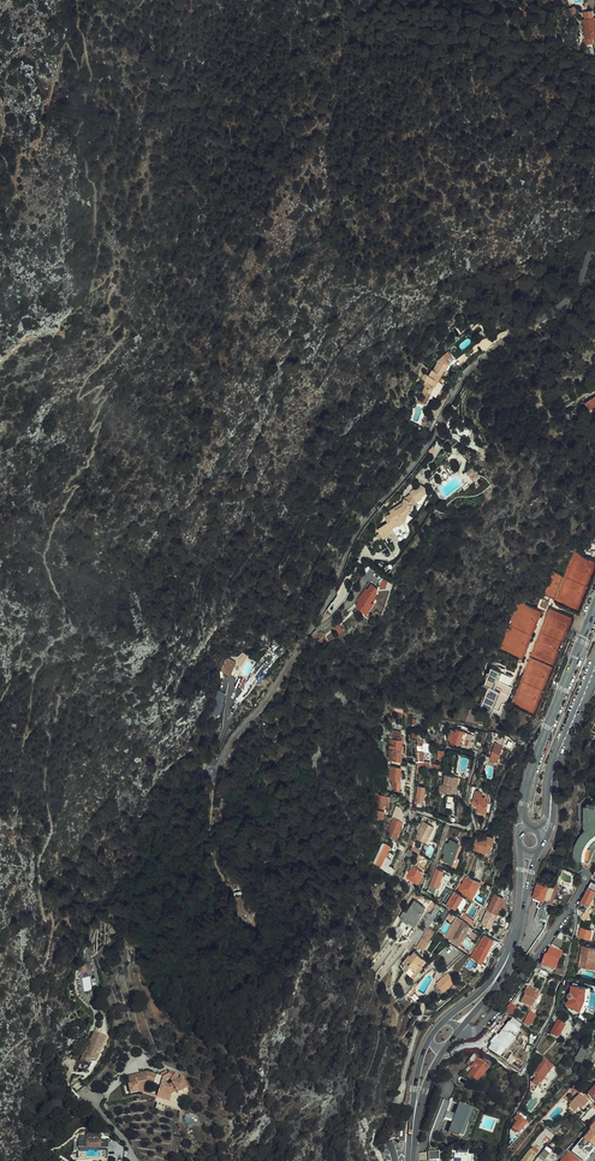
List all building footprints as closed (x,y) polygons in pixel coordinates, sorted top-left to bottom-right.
[(567,6),(559,8),(560,15),(569,13),(567,6)] [(578,13),(579,20),(588,19),(587,11),(578,13)] [(588,19),(579,20),(577,20),(579,38),(577,39),(578,44),(586,43),(586,38),(588,38),(594,37),(594,31),(591,31),(589,18),(588,19)] [(443,372),(445,373),(452,362),(450,361),(457,355),(451,349),(449,347),(437,358),(438,359),(433,366),(443,372)] [(416,388),(423,392),(426,387),(429,390),(432,385),(430,384),(432,381),(434,382),(437,377),(439,378),(443,372),(433,366),(431,365),(428,370),(422,367),(419,372),(423,375),(421,379),(422,379),(416,388)] [(428,400),(445,373),(443,372),(439,378),(437,377),(434,382),(432,381),(430,384),(432,385),(429,390),(426,387),(423,392),(428,395),(426,398),(428,400)] [(460,477),(466,485),(476,477),(469,469),(460,477)] [(384,538),(395,531),(392,527),(398,523),(399,525),(404,521),(405,521),(406,515),(406,514),(411,510),(413,503),(422,497),(421,496),(426,492),(425,488),(421,485),(410,492),(412,494),(405,499),(404,503),(390,512),(391,514),(386,518),(389,523),(378,530),(384,538)] [(392,527),(395,531),(395,532),(406,524),(404,521),(399,525),(398,523),(392,527)] [(384,577),(380,586),(386,588),(390,579),(384,577)] [(367,588),(363,595),(372,601),(378,593),(376,592),(379,588),(372,584),(368,589),(367,588)] [(372,601),(363,595),(362,596),(363,597),(360,601),(357,606),(365,612),(372,601)] [(367,613),(374,603),(372,601),(365,612),(367,613)] [(274,659),(281,650),(279,649),(272,657),(274,659)] [(482,703),(500,708),(512,676),(505,673),(503,676),(497,673),(498,670),(491,667),(484,685),(488,687),(482,703)] [(218,689),(220,675),(214,674),(211,688),(218,689)] [(499,710),(500,708),(482,703),(479,711),(490,716),(494,708),(499,710)] [(450,729),(447,740),(466,746),(468,740),(466,739),(468,732),(456,729),(455,730),(450,729)] [(488,731),(485,739),(490,741),(492,735),(496,735),(496,732),(488,731)] [(497,744),(495,743),(489,760),(488,765),(493,766),(495,761),(497,762),(502,745),(501,745),(504,738),(499,736),(497,744)] [(401,761),(401,741),(392,740),(392,753),(390,753),(390,761),(401,761)] [(421,765),(423,766),(423,752),(428,751),(427,742),(424,742),(424,740),(417,740),(417,744),(417,753),(418,753),(418,765),(421,765)] [(399,790),(401,768),(391,767),(390,780),(394,781),(393,789),(399,790)] [(452,786),(454,776),(443,773),(442,778),(442,781),(440,781),(440,782),(438,789),(451,792),(452,786)] [(422,802),(424,787),(418,786),(416,801),(422,802)] [(483,787),(472,786),(469,802),(472,803),(475,791),(482,792),(483,787)] [(475,791),(472,803),(475,804),(475,806),(477,806),(476,807),(479,808),(478,812),(479,812),(479,814),(479,815),(484,816),(488,801),(485,800),(485,797),(482,797),(482,792),(475,791)] [(384,809),(384,804),(384,801),(389,801),(389,795),(378,794),(378,793),(375,793),(373,817),(379,818),(379,816),(384,817),(385,809),(384,809)] [(582,861),(582,857),(583,851),(586,844),(591,838),(594,834),(594,803),(587,803),(587,808),(583,808),(583,828),(585,831),(580,836),(576,842),(574,847),(573,852),(572,862),(582,861)] [(396,838),(403,822),(394,818),(389,831),(390,835),(396,838)] [(433,827),(422,822),(414,838),(425,843),(433,827)] [(582,861),(585,861),(585,854),(587,848),(591,844),(594,840),(594,834),(591,838),(586,844),(583,851),(582,857),(582,861)] [(486,837),(485,837),(482,839),(479,839),(476,838),(473,849),(489,852),(492,838),(486,837)] [(447,848),(445,854),(442,860),(454,864),(456,859),(453,858),(458,844),(450,841),(448,845),(445,844),(444,847),(447,848)] [(373,863),(383,868),(393,873),(395,869),(388,865),(393,855),(387,852),(390,846),(383,842),(373,863)] [(422,873),(410,867),(408,872),(406,872),(404,878),(417,884),(422,873)] [(436,887),(442,872),(435,870),(430,884),(436,887)] [(539,876),(533,898),(547,902),(549,903),(551,897),(555,883),(547,880),(547,879),(539,876)] [(481,882),(466,877),(459,890),(472,897),(481,882)] [(578,908),(585,912),(594,893),(594,883),(592,882),(578,908)] [(447,900),(452,890),(446,887),(441,897),(447,900)] [(454,891),(445,905),(448,908),(450,905),(456,908),(462,898),(462,897),(457,893),(457,892),(454,891)] [(242,895),(244,917),(253,916),(253,909),(255,908),(254,898),(253,897),(252,895),(251,895),(249,895),(242,895)] [(484,931),(488,933),(494,921),(495,921),(498,916),(496,915),(498,910),(500,911),(503,905),(501,904),(503,899),(494,895),(481,924),(486,927),(484,931)] [(549,903),(557,905),(558,900),(554,898),(551,897),(549,903)] [(454,911),(457,913),(459,910),(465,900),(462,898),(456,908),(454,911)] [(547,902),(533,898),(531,911),(526,938),(521,957),(524,958),(546,927),(549,916),(546,908),(547,902)] [(465,900),(459,910),(464,913),(471,902),(466,899),(465,900)] [(415,924),(426,908),(414,900),(406,913),(404,911),(400,917),(408,923),(409,921),(415,924)] [(460,916),(472,924),(474,920),(462,913),(460,916)] [(469,937),(472,932),(467,930),(469,926),(455,917),(446,935),(452,939),(451,941),(459,946),(464,935),(469,937)] [(433,919),(428,927),(432,929),(437,921),(433,919)] [(428,927),(418,944),(419,945),(421,946),(432,929),(428,927)] [(580,929),(578,938),(589,940),(589,935),(588,935),(588,930),(580,929)] [(564,934),(560,932),(552,944),(561,948),(564,934)] [(481,963),(490,945),(493,940),(484,935),(470,957),(480,962),(476,967),(483,971),(486,966),(481,963)] [(582,946),(579,967),(594,970),(594,948),(582,946)] [(541,965),(554,970),(561,953),(549,948),(547,955),(545,955),(544,958),(541,965)] [(408,959),(405,964),(403,967),(411,974),(420,963),(419,962),(423,957),(414,951),(411,955),(409,954),(406,958),(408,959)] [(540,967),(553,973),(554,970),(541,965),(540,967)] [(548,974),(536,968),(532,973),(545,979),(548,974)] [(456,979),(448,973),(438,985),(446,991),(456,979)] [(587,986),(578,985),(574,984),(573,984),(572,991),(570,993),(570,994),(570,996),(567,1003),(583,1011),(585,1005),(584,1004),(582,1003),(585,995),(586,992),(587,986)] [(531,1008),(536,998),(534,997),(537,991),(527,987),(524,994),(525,994),(521,1003),(531,1008)] [(511,1004),(505,1011),(507,1012),(512,1016),(517,1009),(511,1004)] [(512,1016),(507,1012),(502,1018),(509,1023),(504,1028),(493,1044),(493,1045),(491,1048),(500,1055),(504,1049),(509,1043),(521,1027),(519,1026),(521,1023),(512,1016)] [(531,1025),(535,1018),(532,1016),(533,1014),(530,1012),(525,1022),(531,1025)] [(559,1017),(551,1033),(558,1037),(567,1021),(559,1017)] [(509,1023),(502,1018),(498,1024),(504,1028),(509,1023)] [(575,1027),(571,1023),(563,1032),(567,1036),(575,1027)] [(90,1038),(82,1054),(92,1058),(94,1059),(99,1048),(100,1049),(106,1036),(94,1031),(91,1038),(90,1038)] [(514,1048),(509,1043),(504,1049),(510,1053),(514,1048)] [(102,1049),(100,1049),(99,1048),(94,1059),(96,1060),(102,1049)] [(521,1069),(529,1054),(520,1049),(511,1064),(521,1069)] [(581,1065),(587,1053),(581,1049),(574,1061),(581,1065)] [(488,1068),(494,1061),(484,1053),(479,1059),(484,1063),(483,1064),(488,1068)] [(92,1058),(82,1054),(80,1058),(89,1063),(92,1058)] [(473,1070),(467,1078),(470,1081),(472,1079),(477,1083),(481,1079),(489,1069),(488,1068),(483,1064),(484,1063),(479,1059),(478,1058),(479,1057),(475,1054),(468,1062),(472,1065),(470,1068),(473,1070)] [(547,1070),(550,1072),(553,1067),(544,1060),(533,1076),(536,1079),(534,1082),(535,1083),(539,1086),(544,1080),(540,1077),(547,1070)] [(491,1071),(489,1069),(481,1079),(483,1081),(491,1071)] [(544,1080),(550,1072),(547,1070),(540,1077),(544,1080)] [(158,1093),(171,1097),(172,1095),(176,1092),(178,1094),(187,1087),(181,1077),(177,1079),(174,1073),(168,1077),(165,1078),(163,1078),(160,1077),(147,1073),(129,1078),(131,1085),(129,1086),(132,1095),(140,1092),(138,1085),(141,1084),(141,1083),(143,1082),(148,1082),(160,1087),(158,1093)] [(72,1084),(76,1089),(77,1090),(84,1085),(78,1079),(72,1084)] [(138,1085),(140,1092),(158,1099),(170,1102),(171,1097),(158,1093),(160,1087),(148,1082),(143,1082),(141,1083),(141,1084),(138,1085)] [(539,1086),(535,1083),(530,1090),(534,1093),(539,1086)] [(573,1101),(568,1107),(572,1110),(575,1112),(578,1108),(581,1110),(587,1103),(584,1101),(587,1097),(583,1094),(581,1093),(573,1101)] [(170,1102),(158,1099),(155,1107),(164,1110),(166,1105),(169,1106),(170,1102)] [(459,1129),(468,1108),(463,1106),(458,1116),(455,1123),(453,1126),(459,1129)] [(473,1110),(468,1108),(459,1129),(453,1126),(450,1133),(460,1137),(461,1136),(472,1111),(473,1110)] [(472,1111),(461,1136),(465,1138),(476,1113),(472,1111)] [(449,1121),(455,1123),(458,1116),(452,1114),(449,1121)] [(518,1134),(526,1125),(521,1120),(522,1119),(518,1116),(514,1120),(517,1123),(513,1129),(518,1134)] [(568,1123),(564,1119),(550,1134),(554,1137),(562,1128),(563,1128),(568,1123)] [(554,1137),(550,1134),(549,1133),(544,1129),(538,1137),(541,1139),(544,1135),(551,1140),(554,1137)] [(590,1131),(583,1140),(593,1149),(594,1146),(594,1135),(590,1131)] [(98,1157),(109,1157),(108,1137),(102,1137),(101,1132),(87,1132),(87,1138),(80,1138),(80,1156),(91,1157),(91,1158),(98,1158),(98,1157)] [(542,1145),(536,1139),(532,1144),(539,1149),(542,1145)] [(583,1140),(572,1153),(580,1160),(581,1160),(582,1160),(593,1149),(583,1140)] [(568,1148),(571,1151),(576,1145),(573,1142),(568,1148)] [(536,1150),(533,1147),(522,1160),(531,1160),(535,1155),(533,1153),(536,1150)] [(543,1150),(537,1157),(543,1160),(544,1160),(549,1154),(543,1150)] [(570,1152),(567,1156),(573,1160),(579,1160),(580,1160),(572,1153),(570,1152)] [(563,1153),(558,1159),(560,1160),(562,1160),(567,1156),(563,1153)]
